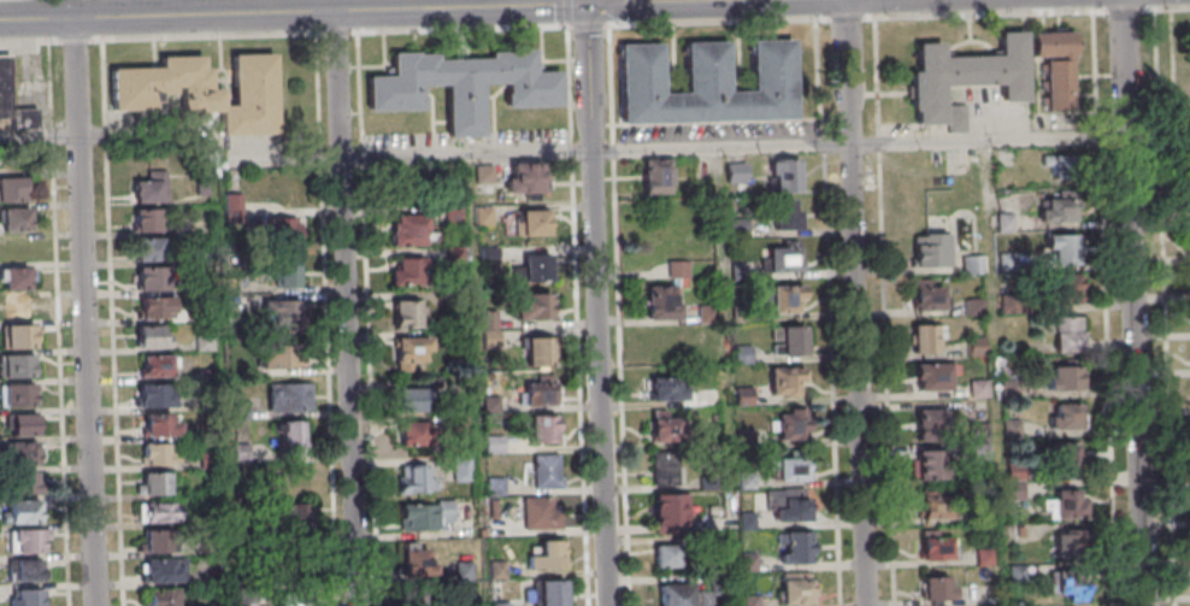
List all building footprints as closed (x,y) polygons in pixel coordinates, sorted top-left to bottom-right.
[(944,85),(1001,85),(1001,101),(1026,101),(1025,31),(999,31),(999,56),(942,56),(942,43),(918,43),(918,71),(911,71),(911,123),(947,123),(947,132),(966,132),(966,104),(944,105),(944,85)] [(1043,109),(1073,109),(1073,31),(1032,31),(1032,57),(1043,57),(1043,109)] [(623,43),(625,123),(800,117),(797,39),(755,40),(756,90),(732,90),(731,40),(688,41),(690,92),(666,92),(664,42),(623,43)] [(367,112),(424,110),(424,95),(420,95),(420,86),(446,84),(447,137),(482,136),(479,82),(506,82),(506,93),(503,93),(505,106),(559,105),(558,72),(534,73),(532,49),(489,51),(489,57),(436,59),(436,53),(417,54),(417,52),(391,52),(393,75),(366,76),(367,112)] [(275,134),(275,54),(233,54),(233,103),(223,103),(223,88),(209,88),(209,56),(161,56),(161,68),(111,68),(111,109),(160,109),(160,94),(179,94),(179,100),(171,100),(171,111),(221,111),(221,134),(275,134)] [(13,117),(13,128),(36,128),(36,109),(12,110),(11,55),(0,56),(0,117),(13,117)] [(1078,157),(1047,157),(1047,181),(1078,181),(1078,157)] [(799,192),(799,159),(770,159),(770,192),(799,192)] [(669,195),(669,160),(644,160),(644,195),(669,195)] [(508,197),(543,197),(543,168),(508,168),(508,197)] [(168,169),(147,169),(147,181),(134,180),(134,202),(168,202),(168,169)] [(25,177),(0,177),(0,201),(25,201),(25,177)] [(226,222),(242,222),(242,193),(226,193),(226,222)] [(800,229),(800,199),(773,199),(773,229),(800,229)] [(1043,200),(1043,224),(1077,224),(1077,200),(1043,200)] [(30,231),(30,208),(2,208),(2,231),(30,231)] [(135,209),(135,231),(160,231),(160,209),(135,209)] [(548,210),(511,210),(511,235),(548,235),(548,210)] [(391,214),(391,245),(426,245),(426,214),(391,214)] [(251,218),(251,244),(299,244),(299,218),(251,218)] [(913,266),(946,266),(946,233),(913,233),(913,266)] [(1078,265),(1078,235),(1045,235),(1045,265),(1078,265)] [(138,238),(138,261),(166,261),(166,238),(138,238)] [(799,276),(799,242),(768,242),(768,276),(799,276)] [(981,255),(963,255),(963,273),(981,273),(981,255)] [(550,256),(523,256),(523,282),(550,282),(550,256)] [(276,286),(298,286),(298,257),(276,257),(276,286)] [(426,258),(392,258),(392,284),(426,284),(426,258)] [(670,277),(689,277),(689,261),(670,261),(670,277)] [(0,267),(0,289),(35,289),(35,267),(0,267)] [(137,267),(137,289),(167,289),(167,267),(137,267)] [(1052,302),(1080,302),(1080,278),(1052,278),(1052,302)] [(943,283),(912,283),(912,310),(943,310),(943,283)] [(647,285),(647,319),(679,319),(679,285),(647,285)] [(802,285),(771,285),(771,314),(802,314),(802,285)] [(552,320),(552,293),(515,293),(515,320),(552,320)] [(1,295),(1,319),(35,319),(35,295),(1,295)] [(174,318),(174,297),(140,297),(140,318),(174,318)] [(393,328),(423,328),(423,300),(393,300),(393,328)] [(301,326),(301,302),(264,302),(264,326),(301,326)] [(1054,317),(1054,352),(1082,352),(1082,317),(1054,317)] [(5,348),(37,348),(37,325),(5,325),(5,348)] [(137,325),(137,349),(170,349),(170,325),(137,325)] [(911,353),(941,353),(941,325),(911,325),(911,353)] [(805,326),(773,326),(773,355),(805,355),(805,326)] [(196,350),(214,350),(214,335),(195,335),(196,350)] [(430,363),(430,337),(395,337),(395,363),(430,363)] [(527,365),(553,365),(553,337),(527,337),(527,365)] [(298,339),(263,339),(263,366),(298,366),(298,339)] [(2,353),(2,377),(36,377),(36,353),(2,353)] [(141,355),(141,377),(178,377),(178,355),(141,355)] [(913,390),(953,390),(953,363),(913,363),(913,390)] [(1078,366),(1047,366),(1047,390),(1078,390),(1078,366)] [(770,396),(804,396),(804,367),(770,367),(770,396)] [(649,402),(684,402),(684,377),(649,377),(649,402)] [(4,383),(4,407),(36,407),(36,383),(4,383)] [(313,383),(268,383),(268,412),(313,412),(313,383)] [(519,405),(556,405),(556,383),(519,383),(519,405)] [(139,408),(172,408),(172,384),(139,384),(139,408)] [(394,385),(394,412),(431,412),(431,385),(394,385)] [(1080,429),(1080,403),(1052,403),(1052,429),(1080,429)] [(941,408),(916,408),(916,439),(941,439),(941,408)] [(806,409),(774,409),(774,440),(806,440),(806,409)] [(144,436),(174,436),(174,413),(144,413),(144,436)] [(39,436),(39,414),(12,414),(12,436),(39,436)] [(531,442),(556,442),(556,414),(531,414),(531,442)] [(652,441),(682,441),(682,414),(652,414),(652,441)] [(303,447),(303,420),(280,420),(280,447),(303,447)] [(399,446),(431,446),(431,425),(399,425),(399,446)] [(42,442),(10,442),(10,464),(42,464),(42,442)] [(1078,443),(1045,443),(1045,470),(1078,470),(1078,443)] [(175,444),(143,444),(143,464),(175,464),(175,444)] [(915,451),(915,478),(940,478),(940,451),(915,451)] [(561,454),(533,454),(533,488),(561,488),(561,454)] [(447,481),(471,481),(471,455),(447,455),(447,481)] [(653,485),(681,485),(681,456),(653,456),(653,485)] [(777,481),(807,481),(807,457),(777,457),(777,481)] [(433,466),(398,466),(398,492),(433,492),(433,466)] [(9,492),(42,492),(42,472),(9,472),(9,492)] [(142,494),(169,494),(169,472),(142,472),(142,494)] [(286,504),(276,505),(279,531),(306,527),(300,476),(283,478),(286,504)] [(1044,498),(1044,518),(1084,518),(1084,490),(1053,490),(1053,498),(1044,498)] [(685,494),(653,494),(653,531),(685,531),(685,494)] [(919,517),(951,517),(951,494),(919,494),(919,517)] [(524,530),(559,530),(559,498),(524,498),(524,530)] [(774,521),(811,521),(811,498),(774,498),(774,521)] [(42,501),(8,501),(8,523),(42,523),(42,501)] [(138,522),(175,522),(175,501),(138,501),(138,522)] [(400,501),(400,528),(452,528),(452,501),(400,501)] [(488,537),(508,537),(508,517),(488,517),(488,537)] [(49,529),(13,529),(13,552),(49,552),(49,529)] [(144,530),(144,551),(180,551),(180,530),(144,530)] [(1055,557),(1083,557),(1083,530),(1055,530),(1055,557)] [(921,560),(951,560),(951,531),(921,531),(921,560)] [(777,532),(777,563),(813,563),(813,532),(777,532)] [(536,541),(536,569),(563,569),(563,541),(536,541)] [(435,562),(425,562),(425,542),(401,542),(401,578),(435,578),(435,562)] [(654,567),(680,567),(680,545),(654,545),(654,567)] [(182,558),(144,558),(144,583),(182,583),(182,558)] [(43,581),(43,560),(14,560),(14,581),(43,581)] [(1086,599),(1086,570),(1056,570),(1056,599),(1086,599)] [(811,604),(811,572),(781,572),(781,604),(811,604)] [(953,576),(922,576),(922,599),(953,599),(953,576)] [(712,586),(692,586),(692,583),(659,583),(659,605),(712,605),(712,586)] [(10,605),(44,605),(44,589),(10,589),(10,605)] [(178,589),(146,589),(146,605),(178,605),(178,589)]
